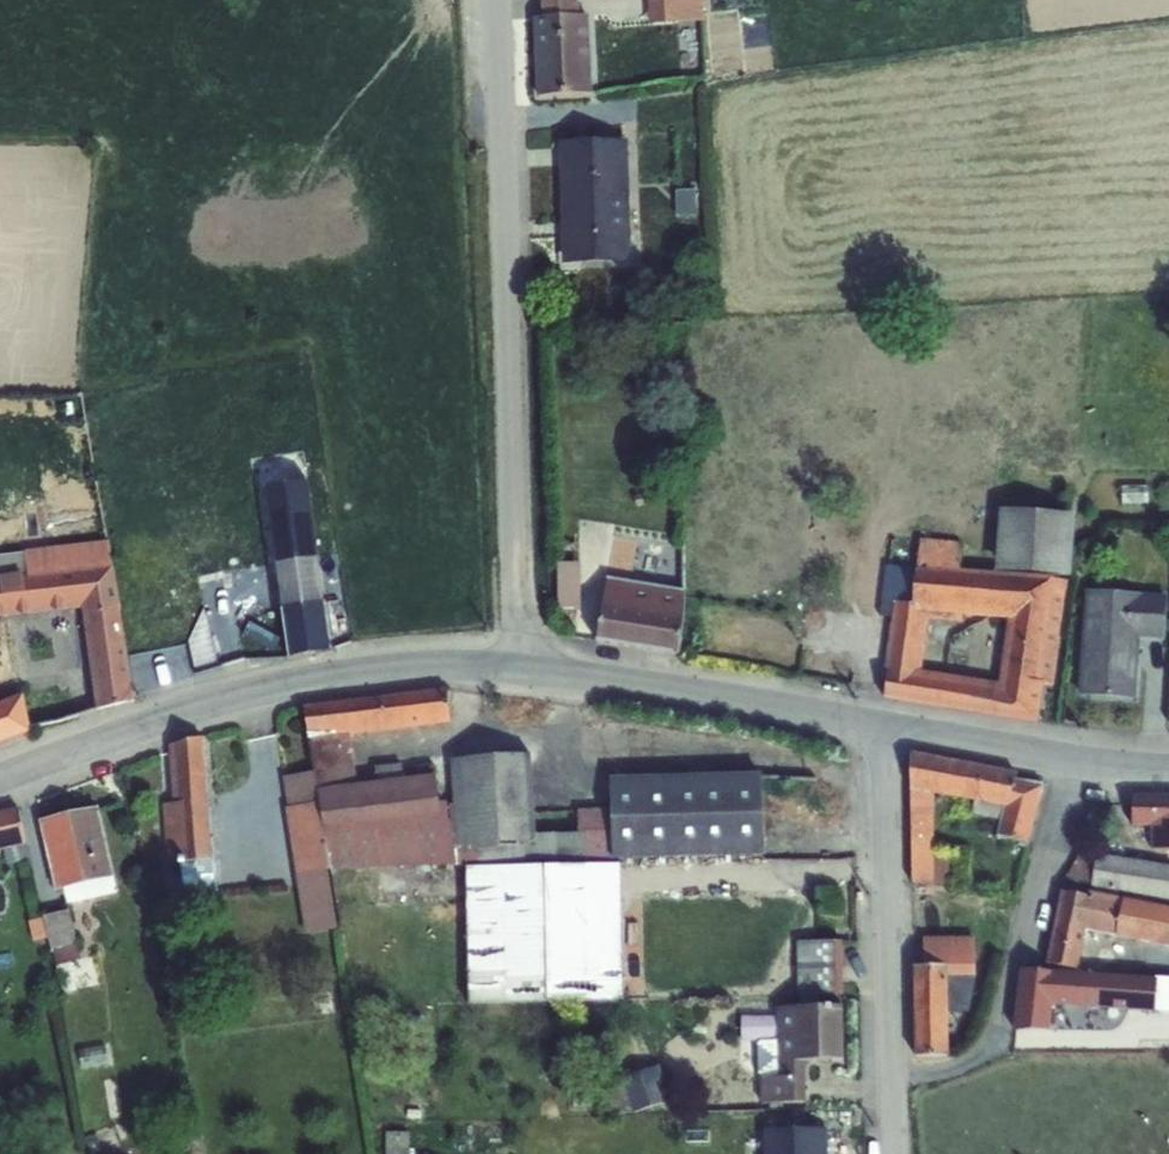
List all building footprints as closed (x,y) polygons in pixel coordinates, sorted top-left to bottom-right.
[(579,17),(578,0),(540,0),(542,19),(579,17)] [(647,27),(701,23),(700,0),(646,0),(647,27)] [(579,17),(542,19),(533,19),(537,97),(592,94),(588,16),(579,17)] [(627,142),(558,143),(562,265),(630,263),(627,142)] [(695,192),(674,192),(674,211),(695,211),(695,192)] [(307,483),(264,489),(289,659),(331,653),(307,483)] [(1008,620),(1063,613),(1067,577),(1070,578),(1075,516),(999,511),(995,574),(960,571),(962,543),(893,538),(889,568),(885,566),(881,603),(894,605),(883,680),(888,681),(884,700),(988,717),(995,683),(920,671),(928,614),(956,618),(956,615),(1008,620)] [(76,615),(83,606),(98,710),(134,701),(112,569),(107,547),(50,553),(50,551),(24,555),(25,575),(0,579),(0,623),(76,615)] [(579,565),(558,565),(558,610),(579,610),(579,565)] [(685,593),(606,581),(597,642),(676,654),(685,593)] [(1085,592),(1078,697),(1135,700),(1139,638),(1164,639),(1166,597),(1142,596),(1085,592)] [(1063,613),(1008,620),(1003,665),(1000,665),(997,683),(995,683),(988,717),(1037,725),(1045,685),(1054,687),(1063,613)] [(29,732),(29,729),(21,697),(18,690),(0,695),(0,743),(29,732)] [(308,734),(349,735),(449,723),(447,690),(304,707),(308,734)] [(314,773),(284,779),(287,809),(285,809),(296,875),(330,869),(331,872),(455,865),(453,850),(446,804),(438,804),(433,765),(415,767),(417,779),(404,780),(401,765),(374,768),(377,784),(357,786),(349,735),(308,734),(314,773)] [(172,804),(162,805),(166,864),(180,863),(181,879),(184,885),(194,894),(208,893),(216,881),(212,861),(203,740),(169,747),(172,804)] [(910,754),(910,791),(912,884),(948,890),(950,861),(933,858),(934,795),(974,803),(971,815),(994,821),(988,839),(996,842),(997,837),(1027,844),(1041,786),(1015,781),(1015,774),(910,754)] [(453,850),(455,865),(456,868),(611,861),(608,810),(577,811),(578,834),(535,835),(530,755),(450,761),(455,850),(453,850)] [(761,775),(610,779),(613,861),(764,855),(761,775)] [(1088,791),(1087,801),(1104,803),(1105,793),(1088,791)] [(1132,796),(1132,828),(1151,828),(1151,851),(1168,851),(1168,796),(1132,796)] [(27,846),(19,808),(0,812),(0,852),(27,846)] [(97,809),(40,822),(56,892),(57,897),(64,895),(66,906),(117,894),(113,878),(97,809)] [(1090,815),(1084,825),(1095,832),(1101,823),(1090,815)] [(1063,882),(1091,887),(1091,889),(1168,902),(1168,867),(1097,856),(1097,858),(1080,854),(1063,882)] [(468,869),(468,1005),(628,1000),(623,865),(468,869)] [(1047,964),(1078,970),(1086,931),(1116,937),(1149,944),(1168,948),(1168,908),(1151,904),(1149,915),(1143,914),(1145,902),(1115,896),(1112,907),(1089,903),(1090,898),(1062,892),(1047,964)] [(68,912),(44,918),(52,954),(53,954),(64,993),(75,990),(68,964),(80,961),(68,912)] [(841,942),(797,943),(798,995),(842,995),(841,942)] [(925,968),(914,968),(916,1058),(949,1056),(947,1010),(958,1010),(968,969),(967,953),(926,955),(925,968)] [(1014,1031),(1049,1031),(1050,1008),(1154,1014),(1155,1011),(1168,1012),(1168,980),(1053,972),(1052,974),(1022,972),(1014,1031)] [(777,1041),(759,1042),(760,1078),(761,1105),(805,1103),(804,1063),(844,1062),(842,1008),(776,1009),(777,1041)] [(105,1048),(80,1052),(82,1069),(108,1065),(105,1048)] [(662,1066),(605,1084),(616,1119),(673,1101),(662,1066)] [(117,1124),(98,1133),(106,1152),(126,1142),(117,1124)] [(767,1131),(768,1153),(826,1153),(826,1130),(767,1131)] [(387,1153),(412,1153),(412,1134),(387,1134),(387,1153)]
